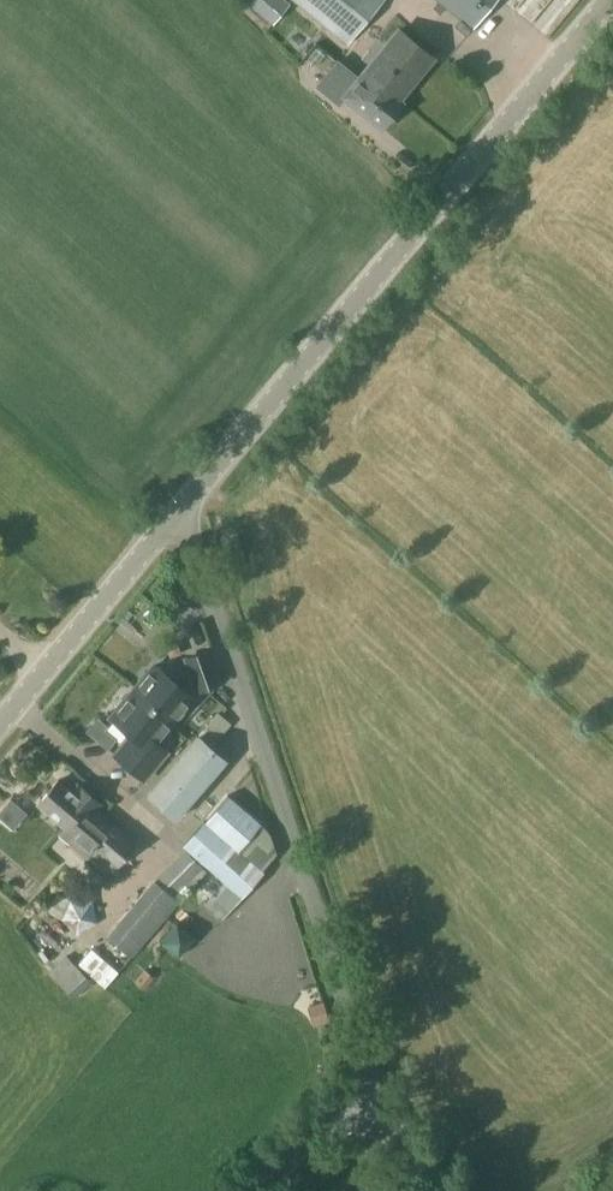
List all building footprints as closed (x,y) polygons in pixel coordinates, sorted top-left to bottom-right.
[(289,4),(284,0),(246,0),(244,2),(272,25),(289,4)] [(384,0),(293,0),(347,44),(384,0)] [(471,29),(495,0),(436,0),(471,29)] [(545,49),(582,0),(531,0),(513,25),(545,49)] [(337,61),(317,86),(339,104),(344,97),(380,128),(401,103),(399,101),(434,58),(397,29),(377,54),(381,57),(367,74),(364,71),(358,78),(337,61)] [(208,651),(185,659),(202,708),(225,699),(208,651)] [(137,686),(174,718),(192,697),(169,678),(169,672),(162,666),(157,667),(154,665),(149,671),(144,671),(138,679),(139,684),(137,686)] [(137,686),(127,698),(122,699),(116,706),(116,711),(111,717),(131,734),(114,754),(144,779),(167,752),(155,742),(174,718),(137,686)] [(218,738),(230,723),(220,715),(207,730),(218,738)] [(115,739),(98,727),(86,744),(103,756),(115,739)] [(176,819),(228,760),(198,733),(147,794),(176,819)] [(177,904),(168,915),(174,921),(190,931),(192,932),(204,918),(206,915),(220,925),(243,896),(277,853),(265,815),(254,778),(251,769),(233,788),(218,808),(214,815),(181,848),(184,850),(194,859),(207,873),(181,906),(177,904)] [(94,827),(104,814),(89,801),(93,796),(76,783),(70,791),(57,780),(37,805),(64,827),(59,834),(61,835),(78,814),(94,827)] [(137,842),(104,814),(94,827),(78,814),(61,835),(109,875),(137,842)] [(154,881),(107,936),(132,959),(168,915),(177,904),(181,906),(207,873),(194,859),(184,850),(154,880),(154,881)] [(92,904),(94,889),(68,886),(67,899),(56,895),(49,914),(61,919),(77,935),(97,923),(92,904)] [(92,984),(76,968),(60,984),(74,999),(92,984)]
